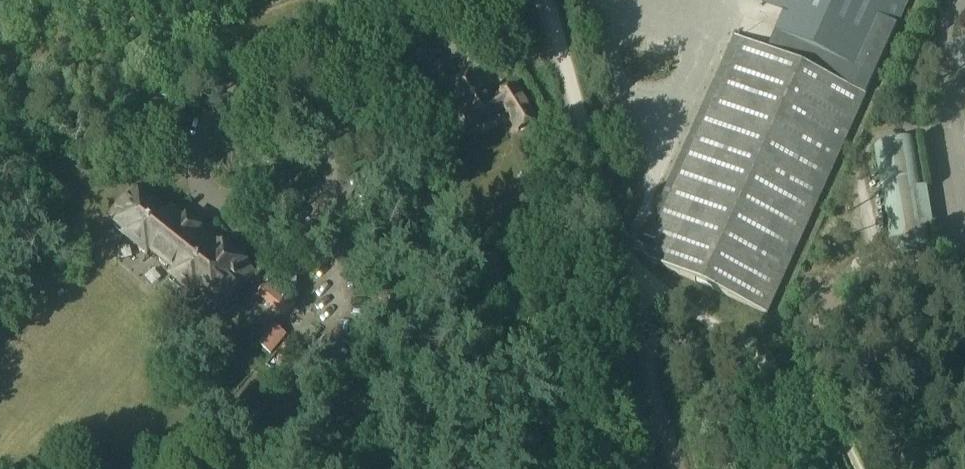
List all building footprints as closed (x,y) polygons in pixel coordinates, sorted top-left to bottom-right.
[(762,6),(783,16),(775,34),(767,52),(735,38),(645,240),(656,245),(648,263),(767,316),(908,0),(765,0),(762,6)] [(514,88),(492,102),(475,76),(448,93),(472,130),(503,110),(518,133),(527,128),(536,122),(527,109),(514,88)] [(918,140),(874,147),(892,256),(936,249),(918,140)] [(190,304),(197,295),(220,314),(239,290),(241,292),(253,278),(215,247),(214,248),(200,236),(204,231),(188,218),(183,224),(169,213),(164,218),(132,192),(109,221),(128,237),(126,240),(147,257),(150,254),(177,276),(169,286),(190,304)] [(259,345),(271,356),(287,337),(274,327),(259,345)]
